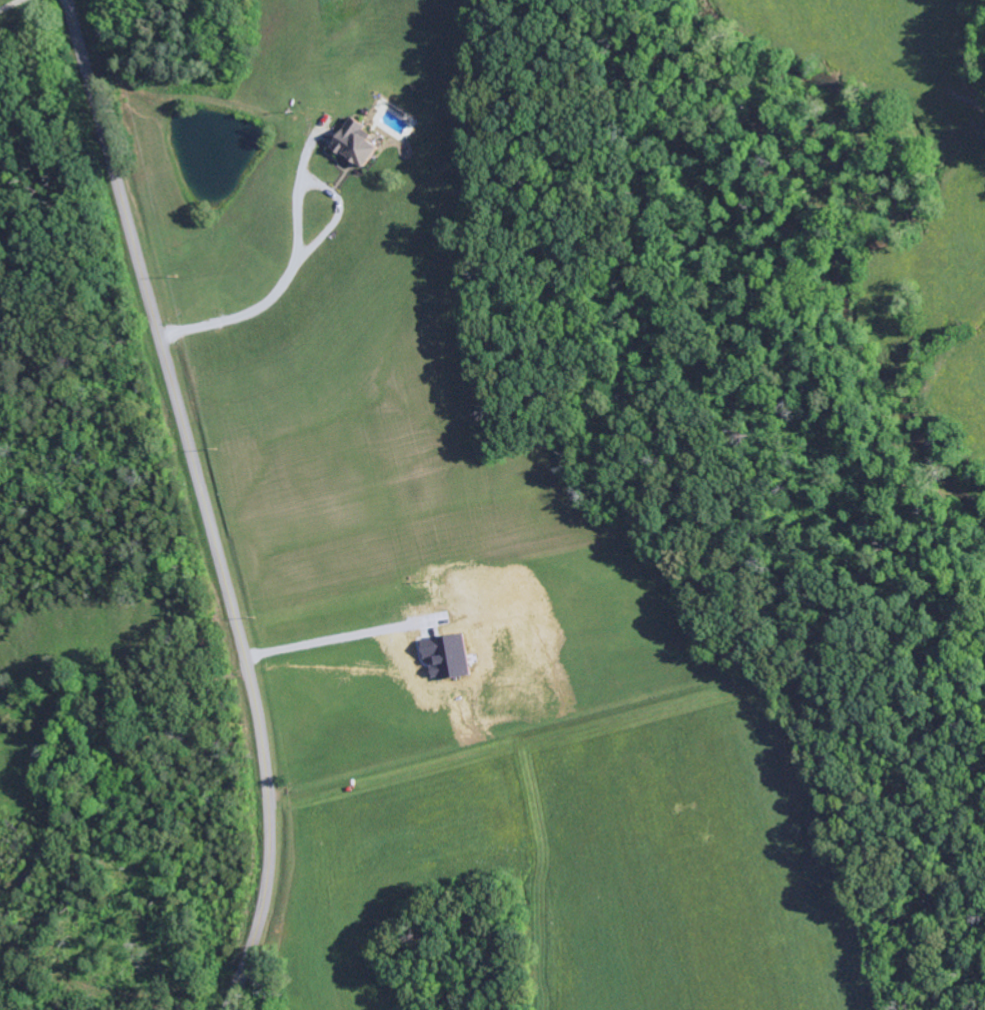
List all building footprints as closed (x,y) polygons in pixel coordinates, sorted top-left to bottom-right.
[(381,147),(370,141),(375,133),(352,119),(334,149),(368,169),(381,147)] [(474,673),(466,633),(424,641),(427,658),(432,657),(437,680),(474,673)]
